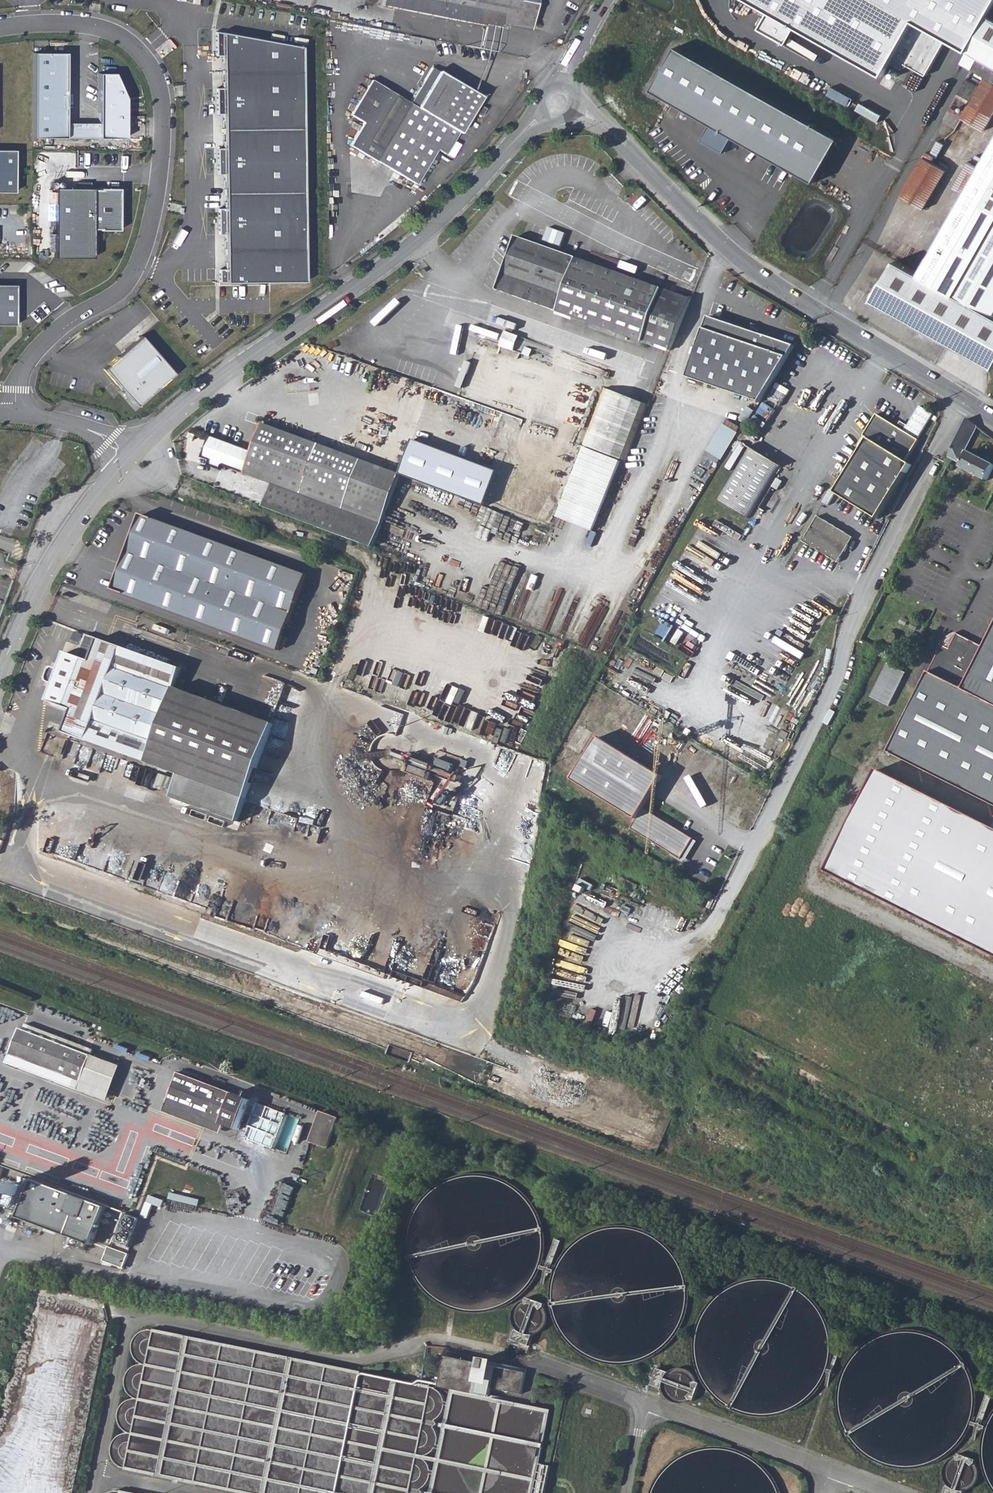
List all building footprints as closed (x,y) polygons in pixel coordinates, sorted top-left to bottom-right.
[(442,0),(380,0),(380,2),(499,25),(502,12),(442,0)] [(502,12),(515,14),(515,20),(529,23),(534,0),(442,0),(502,12)] [(968,51),(981,29),(988,16),(992,6),(992,0),(751,0),(769,10),(759,29),(786,44),(797,26),(885,75),(895,57),(927,75),(947,39),(968,51)] [(992,35),(992,19),(988,16),(981,29),(992,35)] [(989,62),(992,56),(992,35),(981,29),(968,51),(980,57),(989,62)] [(301,51),(224,37),(227,285),(303,282),(301,51)] [(974,68),(980,57),(968,51),(962,62),(974,68)] [(678,52),(654,93),(713,126),(703,143),(727,156),(735,141),(817,187),(842,145),(678,52)] [(66,53),(33,53),(32,137),(125,138),(126,99),(114,73),(98,72),(98,122),(65,122),(66,53)] [(980,57),(974,68),(992,79),(992,56),(989,62),(980,57)] [(468,117),(481,96),(438,71),(432,67),(411,103),(372,79),(351,114),(364,122),(350,144),(412,181),(435,146),(444,151),(458,130),(459,130),(468,117)] [(979,86),(969,104),(961,118),(984,131),(992,114),(992,84),(983,78),(979,86)] [(957,97),(969,104),(979,86),(967,79),(957,97)] [(485,109),(479,105),(475,111),(482,115),(485,109)] [(920,274),(896,261),(874,301),(992,367),(992,145),(920,274)] [(0,149),(0,191),(14,191),(14,149),(0,149)] [(926,152),(900,196),(923,209),(946,170),(933,163),(935,157),(926,152)] [(966,191),(979,166),(969,161),(956,186),(966,191)] [(122,189),(58,189),(58,258),(95,258),(95,231),(122,230),(122,189)] [(496,290),(670,352),(691,299),(515,237),(496,290)] [(0,287),(0,326),(17,326),(17,287),(0,287)] [(687,378),(758,405),(793,349),(757,336),(758,333),(751,329),(750,333),(710,317),(687,378)] [(501,345),(515,350),(520,335),(506,330),(501,345)] [(140,336),(103,369),(135,406),(173,373),(140,336)] [(644,407),(604,391),(582,447),(585,449),(622,463),(644,407)] [(215,415),(211,410),(199,420),(203,425),(215,415)] [(898,428),(877,415),(863,436),(868,439),(836,493),(879,520),(913,466),(907,463),(919,441),(904,432),(898,428)] [(987,480),(992,468),(992,464),(968,452),(967,452),(965,451),(977,426),(967,418),(948,457),(947,456),(944,461),(948,463),(949,464),(952,459),(961,463),(960,466),(987,480)] [(726,420),(705,454),(720,463),(740,428),(726,420)] [(908,426),(901,422),(898,428),(904,432),(908,426)] [(334,532),(361,461),(262,424),(251,452),(210,436),(202,456),(210,460),(208,465),(220,469),(222,464),(224,465),(272,483),(264,507),(334,532)] [(717,499),(748,518),(780,467),(749,447),(724,488),(717,499)] [(622,463),(585,449),(558,520),(594,534),(622,463)] [(334,532),(372,546),(398,475),(361,461),(334,532)] [(307,577),(248,555),(239,551),(141,515),(114,589),(279,650),(307,577)] [(818,516),(803,541),(838,562),(853,537),(818,516)] [(239,551),(248,555),(251,548),(241,544),(239,551)] [(291,623),(300,625),(309,602),(300,599),(291,623)] [(107,614),(131,623),(136,611),(112,602),(107,614)] [(992,805),(992,631),(985,648),(957,634),(949,648),(942,645),(888,752),(992,805)] [(87,634),(78,656),(91,661),(99,638),(87,634)] [(65,732),(148,761),(175,686),(182,667),(99,638),(91,661),(78,656),(66,652),(59,669),(54,668),(49,670),(47,676),(48,681),(54,683),(48,700),(73,709),(65,732)] [(235,656),(247,660),(249,656),(237,651),(235,656)] [(871,697),(889,706),(906,672),(888,663),(871,697)] [(274,722),(175,686),(148,761),(181,773),(248,797),(274,722)] [(664,776),(599,737),(577,773),(573,771),(569,777),(637,819),(631,829),(681,859),(693,839),(674,831),(667,827),(669,824),(644,808),(664,776)] [(877,768),(826,868),(992,954),(992,827),(877,768)] [(248,797),(181,773),(172,796),(239,820),(248,797)] [(44,1029),(99,1049),(101,1043),(46,1022),(44,1029)] [(27,1023),(18,1046),(90,1072),(99,1049),(44,1029),(27,1023)] [(14,1058),(86,1084),(90,1072),(18,1046),(14,1058)] [(90,1072),(119,1082),(128,1059),(99,1049),(90,1072)] [(186,1065),(176,1093),(249,1118),(260,1092),(186,1065)] [(264,1120),(260,1132),(285,1140),(298,1105),(268,1094),(259,1117),(264,1120)] [(322,1133),(337,1138),(349,1107),(333,1102),(322,1133)] [(33,1180),(19,1218),(92,1245),(106,1207),(33,1180)] [(141,1218),(126,1212),(113,1248),(128,1253),(141,1218)] [(113,1248),(109,1246),(104,1260),(124,1268),(129,1254),(128,1253),(113,1248)] [(248,1492),(426,1492),(425,1491),(426,1491),(429,1487),(432,1483),(434,1478),(435,1475),(436,1471),(435,1469),(436,1468),(435,1465),(435,1463),(435,1461),(433,1458),(435,1457),(438,1454),(440,1451),(442,1447),(444,1442),(444,1438),(444,1435),(443,1434),(443,1432),(442,1430),(440,1427),(440,1426),(441,1425),(443,1422),(445,1420),(447,1414),(449,1409),(449,1408),(449,1402),(448,1397),(448,1394),(446,1391),(154,1331),(151,1332),(149,1333),(148,1333),(146,1334),(146,1335),(144,1337),(143,1338),(142,1340),(141,1342),(140,1345),(140,1350),(140,1354),(141,1356),(142,1358),(143,1359),(144,1360),(145,1362),(146,1363),(143,1364),(141,1366),(137,1370),(135,1373),(133,1377),(132,1381),(132,1385),(133,1389),(133,1391),(135,1395),(137,1399),(136,1399),(135,1399),(132,1401),(131,1402),(130,1403),(129,1404),(128,1405),(128,1406),(126,1409),(126,1410),(125,1412),(124,1416),(124,1418),(125,1421),(125,1424),(127,1428),(129,1430),(130,1431),(128,1432),(128,1433),(127,1434),(123,1437),(121,1441),(119,1445),(118,1449),(118,1452),(119,1455),(120,1459),(121,1461),(123,1465),(125,1468),(127,1469),(248,1492)] [(525,1339),(507,1333),(504,1344),(521,1351),(525,1339)] [(437,1492),(550,1492),(555,1468),(543,1466),(554,1412),(494,1401),(496,1392),(526,1398),(531,1376),(452,1361),(446,1391),(458,1394),(437,1492)] [(645,1366),(640,1383),(648,1385),(654,1369),(645,1366)] [(671,1385),(687,1391),(690,1384),(672,1377),(673,1373),(660,1368),(654,1381),(663,1385),(664,1382),(671,1385)]
